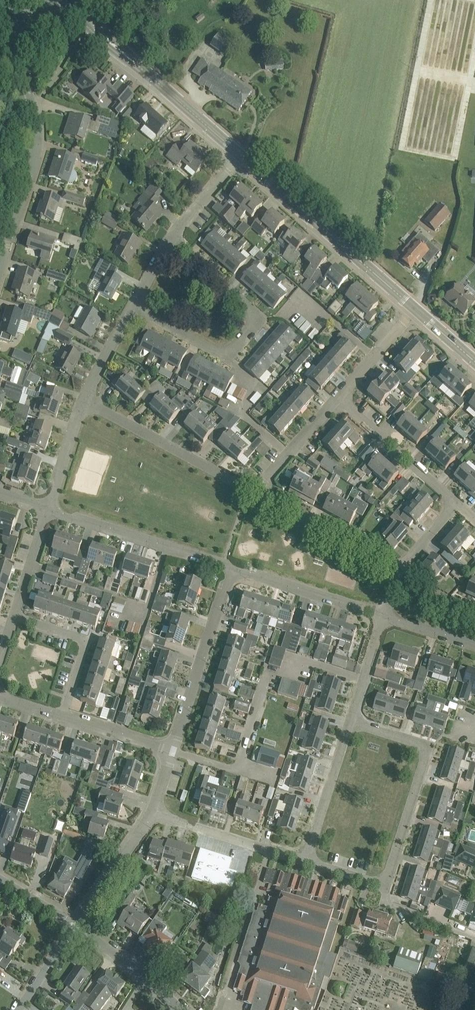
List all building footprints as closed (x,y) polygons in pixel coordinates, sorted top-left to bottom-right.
[(221,55),(232,42),(219,31),(208,45),(221,55)] [(239,111),(245,103),(252,92),(202,59),(193,73),(201,79),(198,84),(204,88),(206,86),(210,89),(209,91),(239,111)] [(270,71),(282,70),(284,70),(283,60),(269,62),(270,71)] [(91,71),(78,85),(85,90),(83,92),(97,104),(108,93),(117,102),(112,109),(118,115),(134,96),(118,82),(112,88),(98,75),(97,76),(91,71)] [(152,131),(155,127),(162,119),(151,109),(146,104),(135,116),(152,131)] [(125,120),(132,112),(128,109),(121,116),(125,120)] [(98,134),(101,125),(108,128),(111,120),(98,116),(95,123),(75,116),(73,123),(69,121),(64,135),(84,141),(87,130),(98,134)] [(182,161),(189,167),(196,173),(209,159),(191,143),(184,151),(177,145),(167,156),(178,165),(182,161)] [(76,159),(67,156),(57,153),(49,178),(70,184),(73,184),(74,183),(76,181),(77,179),(77,177),(77,175),(76,173),(74,172),(72,171),(76,159)] [(84,154),(81,161),(96,166),(99,158),(84,154)] [(157,199),(162,193),(153,184),(138,201),(144,205),(132,219),(146,232),(146,231),(144,230),(153,219),(155,221),(162,214),(154,207),(159,201),(157,199)] [(229,206),(220,216),(229,224),(236,217),(252,197),(241,187),(231,199),(236,204),(231,209),(229,206)] [(71,194),(68,202),(83,207),(86,199),(71,194)] [(62,200),(56,198),(47,195),(42,209),(40,208),(37,217),(41,218),(41,219),(44,220),(44,219),(53,222),(58,207),(60,208),(62,200)] [(252,197),(236,217),(240,221),(247,213),(252,217),(262,206),(252,197)] [(435,231),(450,214),(454,210),(444,201),(425,221),(435,231)] [(268,229),(275,234),(285,223),(272,212),(264,222),(259,218),(252,227),(262,236),(268,229)] [(101,223),(115,231),(119,223),(105,216),(101,223)] [(237,231),(238,232),(243,236),(250,228),(244,223),(237,231)] [(221,229),(220,229),(217,226),(212,232),(214,233),(202,246),(203,246),(208,250),(208,251),(212,254),(223,241),(216,234),(221,229)] [(288,231),(278,242),(283,245),(285,243),(291,248),(283,256),(293,265),(300,256),(296,252),(306,241),(294,231),(291,234),(288,231)] [(56,239),(42,235),(33,232),(28,248),(44,253),(42,258),(49,260),(56,239)] [(142,243),(133,239),(123,233),(118,241),(121,243),(114,256),(129,264),(136,251),(138,251),(142,243)] [(83,240),(78,238),(64,234),(62,242),(75,246),(74,250),(78,252),(83,240)] [(231,238),(229,237),(227,235),(223,241),(212,254),(213,256),(214,255),(219,260),(222,263),(233,250),(227,244),(231,238)] [(247,242),(245,240),(243,239),(238,244),(233,250),(222,263),(224,265),(224,264),(229,269),(234,274),(241,267),(246,261),(237,253),(242,248),(247,242)] [(409,249),(404,255),(406,256),(402,261),(411,269),(415,264),(417,265),(429,252),(416,241),(414,240),(407,248),(409,249)] [(249,253),(260,262),(269,250),(261,244),(258,249),(254,246),(249,253)] [(307,292),(322,275),(318,271),(327,260),(315,249),(305,260),(312,266),(304,275),(309,279),(301,287),(307,292)] [(118,269),(109,264),(104,261),(100,269),(94,280),(102,285),(98,292),(111,300),(122,280),(114,276),(118,269)] [(251,289),(263,275),(256,269),(260,264),(256,261),(251,267),(253,268),(242,281),(243,281),(248,285),(248,286),(251,289)] [(339,289),(342,286),(348,278),(336,268),(327,278),(322,275),(307,292),(311,296),(318,287),(319,288),(322,285),(328,290),(332,284),(339,289)] [(40,275),(29,272),(19,269),(16,278),(17,278),(13,292),(12,292),(12,293),(17,294),(16,295),(18,296),(19,295),(30,298),(35,283),(37,284),(40,275)] [(271,274),(269,272),(267,270),(263,275),(251,289),(253,290),(258,294),(258,295),(261,298),(273,284),(267,279),(271,274)] [(68,277),(49,271),(47,278),(65,284),(68,277)] [(277,288),(281,282),(285,278),(282,275),(278,279),(277,279),(273,284),(261,298),(263,300),(264,299),(269,304),(268,304),(274,309),(286,295),(277,288)] [(464,315),(474,303),(474,301),(463,291),(465,289),(459,284),(445,299),(453,306),(454,305),(464,315)] [(357,308),(368,295),(357,286),(346,298),(352,303),(346,309),(351,314),(357,307),(357,308)] [(367,317),(365,319),(370,323),(377,315),(372,311),(378,304),(368,295),(357,308),(367,317)] [(329,309),(335,314),(336,315),(343,307),(336,301),(329,309)] [(17,311),(7,308),(0,331),(0,333),(2,334),(0,340),(11,343),(13,337),(15,338),(20,321),(31,324),(33,316),(17,311)] [(100,316),(91,311),(87,309),(76,329),(91,337),(96,328),(94,326),(100,316)] [(49,322),(52,315),(53,314),(38,310),(35,318),(49,322)] [(52,315),(49,322),(49,323),(59,328),(63,321),(52,315)] [(294,325),(298,329),(306,321),(302,317),(294,325)] [(372,332),(366,327),(359,321),(352,330),(359,336),(365,340),(372,332)] [(304,334),(311,325),(307,322),(300,330),(304,334)] [(295,337),(290,332),(283,325),(282,326),(283,326),(278,331),(275,334),(288,346),(294,339),(300,344),(303,340),(297,335),(295,337)] [(312,340),(319,333),(315,329),(308,337),(312,340)] [(59,331),(55,338),(69,345),(73,338),(59,331)] [(151,353),(159,337),(156,335),(156,336),(149,333),(150,332),(149,332),(141,347),(139,346),(136,353),(140,355),(143,349),(151,353)] [(358,347),(350,340),(342,333),(337,338),(341,342),(334,350),(347,361),(355,351),(354,350),(358,347)] [(294,350),(288,346),(275,334),(273,336),(274,337),(269,342),(269,341),(266,344),(279,356),(285,350),(290,354),(294,350)] [(319,336),(314,343),(318,347),(324,340),(319,336)] [(162,339),(159,337),(151,353),(152,353),(148,359),(153,362),(156,356),(163,360),(171,344),(168,342),(168,343),(162,339)] [(43,355),(49,343),(42,340),(37,353),(43,355)] [(413,343),(404,353),(409,358),(410,360),(415,365),(420,359),(426,364),(435,354),(424,345),(420,349),(413,343)] [(174,345),(171,344),(163,360),(164,360),(160,366),(165,368),(169,362),(178,368),(187,352),(180,349),(174,346),(174,345)] [(284,361),(279,356),(266,344),(264,347),(260,352),(259,352),(256,355),(270,367),(276,360),(281,365),(284,361)] [(70,376),(83,351),(72,345),(69,350),(66,349),(56,368),(70,376)] [(312,354),(308,350),(307,349),(302,356),(307,360),(312,354)] [(338,370),(347,361),(334,350),(326,360),(338,370)] [(404,353),(394,364),(401,370),(397,375),(408,384),(412,380),(416,374),(411,369),(415,365),(410,360),(409,358),(404,353)] [(275,372),(270,367),(256,355),(255,357),(255,358),(251,363),(250,362),(245,368),(259,380),(259,379),(264,383),(271,375),(272,376),(275,372)] [(302,366),(307,360),(302,356),(297,362),(302,366)] [(198,378),(205,362),(202,360),(202,361),(196,358),(196,357),(188,372),(186,371),(182,377),(187,380),(190,374),(198,378)] [(330,380),(338,370),(326,360),(317,369),(330,380)] [(208,364),(205,362),(198,378),(195,384),(199,387),(202,380),(210,384),(218,369),(214,367),(208,364)] [(0,366),(0,376),(0,375),(11,378),(13,371),(3,367),(0,366)] [(131,372),(126,368),(112,383),(117,388),(116,388),(126,397),(140,381),(131,372)] [(450,389),(461,377),(450,368),(445,373),(441,370),(431,381),(440,389),(444,384),(450,389)] [(160,369),(159,374),(170,378),(172,373),(160,369)] [(221,370),(218,369),(210,384),(207,391),(211,393),(215,387),(225,392),(233,377),(227,374),(220,371),(221,370)] [(321,390),(330,380),(317,369),(309,379),(321,390)] [(23,370),(17,386),(24,388),(27,380),(30,374),(23,370)] [(27,380),(31,382),(37,386),(41,378),(30,373),(30,374),(27,380)] [(397,375),(393,379),(387,373),(377,384),(390,395),(399,385),(404,389),(402,391),(413,401),(419,394),(408,384),(397,375)] [(278,383),(283,387),(288,381),(283,377),(278,383)] [(460,408),(465,404),(471,396),(467,392),(472,387),(461,377),(450,389),(456,395),(451,400),(460,408)] [(27,395),(31,382),(27,380),(24,388),(22,394),(27,395)] [(155,383),(149,390),(140,382),(140,381),(126,397),(135,406),(142,399),(146,403),(160,387),(155,383)] [(22,394),(24,388),(17,386),(7,382),(5,390),(9,391),(9,392),(22,396),(22,394)] [(278,393),(283,387),(278,383),(273,389),(278,393)] [(232,397),(238,387),(233,384),(227,394),(232,397)] [(405,409),(390,395),(377,384),(368,394),(381,405),(385,400),(396,409),(391,415),(396,420),(405,409)] [(64,395),(48,390),(41,387),(39,394),(38,393),(36,399),(38,399),(60,407),(64,395)] [(160,415),(170,404),(161,395),(165,391),(160,387),(146,403),(160,415)] [(237,398),(242,389),(238,387),(233,396),(237,398)] [(308,391),(307,391),(303,388),(302,387),(294,397),(306,407),(314,397),(308,391)] [(242,401),(247,392),(242,389),(238,399),(242,401)] [(20,402),(22,396),(9,392),(7,398),(20,402)] [(254,405),(262,396),(257,393),(250,401),(254,405)] [(261,402),(266,406),(271,400),(267,396),(261,402)] [(297,417),(306,407),(294,397),(285,407),(297,417)] [(190,402),(185,407),(176,398),(171,404),(170,404),(160,415),(169,424),(181,411),(186,415),(194,406),(190,402)] [(56,418),(60,407),(38,399),(34,411),(56,418)] [(220,399),(217,405),(225,409),(228,403),(220,399)] [(430,410),(434,406),(428,401),(425,405),(430,410)] [(261,412),(266,406),(261,402),(256,408),(261,412)] [(16,411),(28,415),(30,408),(19,405),(16,411)] [(208,418),(199,410),(194,406),(186,415),(190,419),(184,426),(194,434),(208,418)] [(430,410),(436,415),(439,411),(434,406),(430,410)] [(289,426),(297,417),(285,407),(277,416),(289,426)] [(26,421),(28,415),(16,411),(14,418),(26,421)] [(452,411),(447,417),(450,420),(456,414),(452,411)] [(224,420),(216,429),(221,432),(228,424),(232,420),(235,416),(230,414),(224,420)] [(280,436),(289,426),(277,416),(271,422),(267,418),(261,424),(267,428),(269,426),(280,436)] [(407,436),(417,424),(407,416),(397,427),(407,436)] [(0,418),(0,431),(9,434),(11,430),(13,422),(0,418)] [(208,437),(215,430),(208,425),(212,421),(208,418),(194,434),(204,443),(208,437)] [(229,433),(233,428),(236,424),(232,420),(228,424),(221,432),(213,441),(213,442),(214,440),(228,453),(242,437),(238,433),(234,438),(229,433)] [(53,429),(37,424),(32,422),(30,428),(27,427),(26,433),(49,440),(53,429)] [(360,440),(353,434),(342,424),(332,434),(344,445),(349,439),(355,444),(360,440)] [(417,445),(423,437),(427,433),(417,424),(407,436),(417,445)] [(459,435),(462,431),(457,426),(453,430),(459,435)] [(462,431),(459,435),(464,440),(468,436),(462,431)] [(45,452),(49,440),(26,433),(24,438),(28,439),(26,446),(45,452)] [(340,450),(344,445),(332,434),(323,444),(330,451),(341,461),(346,456),(340,450)] [(258,438),(252,445),(243,437),(242,437),(228,453),(238,461),(245,467),(250,461),(248,459),(255,451),(263,458),(270,450),(262,443),(263,442),(258,438)] [(17,449),(20,442),(8,438),(6,445),(17,449)] [(380,446),(374,441),(358,458),(364,463),(368,458),(380,446)] [(446,450),(446,449),(436,441),(426,453),(436,461),(446,450)] [(27,458),(29,453),(19,450),(17,454),(19,455),(17,462),(14,461),(13,466),(13,467),(38,474),(42,463),(27,458)] [(446,470),(452,463),(456,458),(446,450),(436,461),(446,470)] [(379,477),(389,465),(379,457),(374,463),(368,458),(364,463),(359,469),(369,477),(373,472),(379,477)] [(312,458),(307,465),(317,471),(321,465),(312,458)] [(1,462),(0,462),(0,463),(0,474),(4,476),(6,469),(14,472),(11,480),(19,483),(20,481),(34,486),(38,474),(13,467),(13,466),(1,462)] [(384,491),(392,481),(399,474),(389,465),(379,477),(383,481),(379,486),(384,491)] [(464,487),(474,475),(465,466),(455,478),(464,487)] [(352,476),(339,467),(334,474),(347,482),(352,476)] [(304,479),(306,474),(301,469),(296,474),(293,481),(294,482),(289,492),(301,499),(310,483),(304,479)] [(464,487),(474,495),(474,494),(474,475),(464,487)] [(398,491),(399,492),(401,494),(410,484),(403,478),(395,488),(390,493),(394,496),(398,491)] [(326,495),(332,486),(332,485),(322,479),(318,487),(310,483),(301,499),(314,505),(321,492),(326,495)] [(337,518),(345,504),(338,500),(342,492),(332,486),(326,495),(326,496),(331,499),(324,511),(337,518)] [(365,494),(368,490),(362,486),(359,490),(365,494)] [(365,494),(370,498),(371,498),(374,494),(368,490),(365,494)] [(408,500),(413,504),(425,514),(433,505),(416,490),(408,500)] [(375,501),(371,498),(370,498),(367,503),(372,506),(375,501)] [(368,506),(360,501),(357,500),(352,508),(345,504),(337,518),(350,525),(356,513),(363,517),(368,506)] [(416,524),(425,514),(413,504),(408,509),(403,504),(394,514),(409,527),(414,522),(416,524)] [(0,522),(0,532),(4,533),(3,537),(2,539),(3,540),(3,541),(4,543),(5,545),(6,546),(8,547),(4,558),(11,561),(16,547),(10,545),(13,537),(10,536),(15,520),(2,516),(0,522)] [(395,523),(380,539),(393,550),(407,534),(395,523)] [(462,547),(464,545),(471,537),(459,527),(450,537),(462,547)] [(65,554),(70,538),(58,534),(53,550),(65,554)] [(458,552),(462,547),(450,537),(442,546),(458,561),(463,557),(458,552)] [(85,552),(80,551),(82,542),(70,538),(65,554),(63,559),(75,563),(74,567),(80,569),(85,552)] [(100,565),(106,550),(93,546),(90,554),(85,552),(80,569),(76,581),(84,584),(86,578),(91,562),(95,563),(93,569),(99,571),(100,565)] [(112,569),(114,563),(117,553),(106,550),(100,565),(112,569)] [(451,572),(441,563),(433,556),(422,569),(435,580),(441,573),(446,578),(451,572)] [(135,576),(140,561),(128,557),(123,572),(135,576)] [(135,576),(148,580),(149,574),(151,575),(155,563),(146,560),(145,562),(140,561),(135,576)] [(4,565),(0,563),(0,578),(9,581),(13,568),(4,565)] [(46,572),(58,575),(60,569),(48,565),(46,572)] [(456,569),(451,575),(462,585),(467,579),(456,569)] [(55,586),(58,579),(45,575),(43,583),(55,586)] [(182,591),(198,596),(201,584),(179,577),(178,582),(184,584),(182,591)] [(9,581),(0,578),(0,591),(6,592),(9,581)] [(111,592),(115,580),(108,578),(104,590),(111,592)] [(474,579),(466,594),(474,598),(474,579)] [(68,589),(71,582),(62,580),(60,586),(68,589)] [(111,592),(117,594),(121,583),(115,580),(111,592)] [(76,591),(78,584),(71,582),(68,589),(76,591)] [(93,597),(95,590),(87,588),(84,594),(93,597)] [(145,604),(149,591),(143,589),(139,602),(145,604)] [(108,610),(113,596),(95,590),(93,597),(103,600),(100,608),(108,610)] [(47,614),(53,595),(40,591),(39,595),(34,610),(47,614)] [(194,608),(198,596),(182,591),(180,597),(174,596),(173,599),(169,598),(168,599),(157,595),(154,603),(166,607),(170,608),(172,601),(178,603),(194,608)] [(253,613),(258,598),(245,594),(240,609),(239,609),(237,617),(244,619),(246,611),(253,613)] [(53,595),(47,614),(59,618),(63,603),(52,599),(53,595)] [(111,611),(110,611),(122,614),(126,602),(115,598),(113,605),(112,605),(111,611)] [(260,634),(270,602),(258,598),(253,613),(259,615),(256,623),(258,624),(253,637),(248,635),(246,640),(252,642),(252,643),(257,644),(260,634)] [(89,606),(77,602),(76,607),(71,621),(83,625),(89,606)] [(278,621),(283,606),(270,602),(260,634),(265,635),(268,627),(276,629),(278,621)] [(76,607),(63,603),(59,618),(71,621),(76,607)] [(163,614),(166,607),(154,603),(152,611),(163,614)] [(290,625),(292,620),(295,610),(283,606),(278,621),(285,623),(282,631),(288,633),(290,625)] [(100,615),(88,611),(83,625),(96,629),(100,615)] [(315,633),(320,618),(307,614),(302,629),(300,637),(305,639),(308,631),(315,633)] [(189,622),(180,619),(174,617),(168,615),(166,620),(172,623),(171,629),(186,634),(189,622)] [(327,637),(332,622),(320,618),(315,633),(321,635),(319,643),(317,652),(316,651),(314,659),(319,661),(324,645),(327,637)] [(129,622),(126,632),(132,634),(135,624),(129,622)] [(234,622),(231,630),(246,635),(249,627),(245,626),(234,622)] [(340,641),(344,626),(332,622),(327,637),(324,645),(319,661),(326,663),(328,654),(328,653),(332,639),(340,641)] [(135,624),(132,634),(138,636),(141,626),(135,624)] [(346,643),(344,651),(349,653),(352,645),(357,630),(344,626),(340,641),(346,643)] [(154,645),(156,637),(150,635),(151,629),(147,628),(142,641),(154,645)] [(182,646),(186,634),(171,629),(169,635),(162,633),(160,639),(167,641),(182,646)] [(288,651),(293,638),(286,635),(281,649),(286,650),(288,651)] [(116,659),(120,646),(116,645),(117,639),(108,636),(106,642),(101,640),(97,652),(116,659)] [(244,642),(240,641),(230,638),(226,650),(241,655),(248,657),(252,643),(252,642),(246,640),(246,641),(245,640),(244,642)] [(296,653),(300,640),(293,638),(288,651),(296,653)] [(151,652),(154,645),(142,641),(140,649),(151,652)] [(414,668),(416,662),(419,652),(396,645),(392,660),(389,659),(387,666),(394,668),(396,662),(414,668)] [(281,649),(275,646),(271,658),(282,662),(286,650),(281,649)] [(237,667),(241,655),(226,650),(222,663),(237,667)] [(116,659),(97,652),(93,664),(108,669),(113,671),(117,659),(116,659)] [(178,659),(168,656),(162,655),(156,653),(154,658),(161,661),(159,667),(174,671),(178,659)] [(132,664),(134,656),(128,654),(126,662),(132,664)] [(348,660),(338,657),(335,656),(332,665),(345,669),(348,660)] [(449,678),(453,663),(432,657),(428,671),(449,678)] [(280,668),(282,662),(271,658),(269,665),(280,668)] [(129,671),(132,664),(126,662),(123,670),(129,671)] [(233,680),(237,667),(222,663),(218,675),(233,680)] [(247,670),(253,672),(255,665),(249,663),(247,670)] [(104,682),(108,669),(93,664),(89,677),(104,682)] [(174,671),(159,667),(148,664),(150,672),(148,677),(146,684),(157,687),(167,690),(169,683),(170,684),(174,671)] [(469,668),(464,684),(465,684),(460,700),(468,702),(473,687),(474,687),(474,670),(469,668)] [(250,680),(253,672),(247,670),(244,678),(250,680)] [(141,682),(142,681),(135,679),(137,673),(132,672),(130,679),(141,682)] [(402,677),(388,672),(385,681),(399,685),(402,677)] [(231,686),(233,680),(218,675),(214,688),(232,694),(234,687),(231,686)] [(418,676),(413,690),(422,692),(426,679),(418,676)] [(100,694),(104,682),(89,677),(85,689),(100,694)] [(124,688),(127,680),(121,678),(118,686),(124,688)] [(311,681),(308,689),(314,691),(323,694),(336,698),(341,683),(328,679),(327,679),(324,678),(321,686),(316,685),(317,683),(311,681)] [(282,679),(278,693),(297,699),(298,695),(302,685),(282,679)] [(167,690),(157,687),(146,684),(146,683),(144,690),(142,696),(140,702),(162,709),(166,697),(165,697),(167,690)] [(389,683),(388,688),(396,691),(398,686),(389,683)] [(302,685),(298,695),(305,697),(308,687),(302,685)] [(122,696),(124,688),(118,686),(116,694),(122,696)] [(398,686),(396,691),(403,693),(405,694),(406,688),(399,686),(398,686)] [(253,700),(255,692),(241,688),(239,696),(253,700)] [(106,696),(100,694),(85,689),(81,701),(96,706),(96,705),(102,707),(106,696)] [(306,698),(311,700),(312,698),(314,691),(308,689),(306,698)] [(376,703),(374,709),(389,714),(393,700),(386,698),(387,694),(379,692),(376,703)] [(336,698),(323,694),(321,700),(317,699),(315,708),(332,713),(336,698)] [(436,704),(438,698),(429,695),(427,701),(426,707),(419,705),(413,722),(429,726),(433,713),(436,704)] [(229,703),(221,700),(211,697),(207,710),(222,715),(224,708),(228,709),(229,703)] [(120,700),(114,698),(107,720),(113,722),(120,700)] [(124,698),(117,722),(123,724),(131,700),(124,698)] [(438,698),(436,704),(444,706),(446,701),(438,698)] [(393,700),(389,714),(404,719),(405,714),(408,706),(409,701),(401,699),(400,702),(393,700)] [(234,709),(234,710),(248,715),(250,709),(251,705),(237,700),(236,705),(234,709)] [(162,709),(140,702),(136,714),(142,716),(141,720),(142,723),(143,724),(148,725),(150,725),(151,723),(153,720),(158,721),(162,709)] [(299,707),(289,703),(287,709),(298,712),(299,707)] [(448,718),(449,714),(442,712),(444,706),(436,704),(433,713),(429,726),(444,731),(447,722),(448,718)] [(218,727),(222,715),(207,710),(203,722),(218,727)] [(315,718),(315,719),(312,718),(309,726),(312,727),(310,733),(324,738),(329,723),(315,718)] [(14,739),(15,734),(19,724),(7,720),(2,735),(14,739)] [(296,729),(302,731),(304,722),(298,720),(296,729)] [(214,739),(218,727),(203,722),(199,735),(214,739)] [(246,727),(230,722),(228,730),(242,735),(243,735),(246,727)] [(35,745),(40,731),(28,727),(23,741),(35,745)] [(324,738),(310,733),(302,731),(296,729),(293,737),(304,740),(302,747),(319,753),(324,738)] [(242,735),(228,730),(225,738),(239,742),(242,735)] [(45,755),(52,735),(40,731),(35,745),(41,747),(40,753),(45,755)] [(59,753),(61,748),(64,739),(52,735),(45,755),(51,757),(53,751),(59,753)] [(210,752),(214,739),(199,735),(195,748),(210,752)] [(265,740),(263,745),(275,748),(276,744),(265,740)] [(83,761),(88,746),(87,746),(88,744),(82,742),(82,744),(75,742),(71,757),(83,761)] [(117,745),(116,751),(122,753),(125,744),(118,742),(117,745)] [(96,766),(97,760),(100,750),(88,746),(83,761),(96,766)] [(226,757),(228,749),(222,747),(220,755),(226,757)] [(258,762),(262,750),(257,748),(253,761),(258,762)] [(450,749),(446,764),(474,774),(474,769),(474,764),(471,762),(470,764),(464,763),(467,754),(450,749)] [(262,750),(258,762),(264,764),(276,768),(280,755),(268,751),(262,750)] [(32,757),(17,752),(15,757),(30,761),(32,757)] [(114,755),(107,752),(102,768),(115,773),(117,767),(111,766),(114,755)] [(281,770),(285,757),(280,755),(276,768),(281,770)] [(296,765),(291,764),(289,770),(311,777),(316,762),(303,758),(299,757),(296,765)] [(58,775),(62,762),(56,760),(55,764),(48,762),(46,771),(58,775)] [(124,776),(139,781),(143,768),(121,761),(119,767),(126,769),(124,776)] [(62,762),(58,775),(66,777),(70,764),(62,762)] [(474,774),(446,764),(441,779),(458,784),(460,776),(466,778),(465,780),(471,782),(474,774)] [(289,770),(283,769),(281,777),(286,779),(287,777),(289,770)] [(311,777),(289,770),(287,777),(292,779),(290,787),(307,792),(311,777)] [(96,787),(100,774),(92,772),(88,784),(96,787)] [(96,787),(102,789),(108,791),(111,784),(103,781),(105,776),(100,774),(96,787)] [(135,793),(139,781),(124,776),(122,782),(115,780),(114,785),(120,787),(120,788),(135,793)] [(197,790),(194,799),(201,801),(199,806),(212,810),(219,787),(221,781),(210,777),(209,779),(201,776),(201,777),(198,789),(197,790)] [(245,793),(249,780),(241,778),(237,791),(245,793)] [(219,787),(212,810),(225,814),(228,805),(229,800),(229,799),(231,791),(219,787)] [(266,799),(272,800),(275,790),(270,788),(266,799)] [(446,808),(447,808),(450,802),(452,802),(455,794),(447,791),(438,788),(433,804),(446,808)] [(114,792),(108,791),(102,789),(98,803),(106,806),(104,813),(118,818),(123,804),(111,800),(114,792)] [(24,793),(17,812),(25,814),(31,795),(24,793)] [(246,821),(251,806),(245,804),(248,796),(242,794),(239,803),(239,802),(237,809),(234,817),(246,821)] [(290,798),(286,797),(284,805),(287,807),(285,813),(299,817),(304,802),(290,798)] [(259,825),(262,816),(264,811),(263,810),(266,802),(260,800),(258,809),(251,806),(246,821),(259,825)] [(461,813),(464,804),(458,802),(456,811),(461,813)] [(433,804),(428,819),(438,822),(442,823),(445,824),(447,818),(453,820),(455,811),(456,811),(447,808),(446,808),(433,804)] [(100,814),(87,810),(76,807),(74,813),(85,817),(83,822),(92,825),(89,835),(103,840),(109,824),(98,821),(100,814)] [(294,832),(299,817),(285,813),(276,810),(274,817),(280,818),(277,827),(294,832)] [(455,811),(453,820),(459,821),(461,813),(455,811)] [(0,825),(0,852),(5,854),(17,820),(3,815),(0,825)] [(438,840),(440,833),(423,828),(419,843),(441,850),(444,841),(438,840)] [(31,868),(34,858),(36,854),(27,851),(30,841),(34,843),(37,835),(24,831),(21,839),(22,839),(19,848),(16,847),(15,852),(11,861),(31,868)] [(53,841),(46,838),(40,855),(48,857),(53,841)] [(162,858),(167,842),(163,841),(163,842),(153,839),(147,858),(157,861),(161,862),(163,859),(162,858)] [(87,840),(83,850),(93,854),(97,843),(87,840)] [(176,863),(182,843),(178,841),(177,843),(168,840),(167,842),(162,858),(163,859),(176,863)] [(441,850),(447,852),(450,843),(444,841),(441,850)] [(189,867),(192,858),(195,849),(186,846),(187,844),(182,843),(176,863),(189,867)] [(447,852),(441,850),(419,843),(414,858),(431,863),(433,856),(439,858),(439,859),(444,860),(447,852)] [(461,845),(454,860),(474,869),(474,851),(461,845)] [(192,878),(222,887),(231,890),(235,880),(232,879),(234,872),(229,871),(232,860),(201,850),(192,878)] [(66,858),(48,889),(64,898),(75,879),(81,882),(93,860),(83,854),(78,864),(66,858)] [(428,873),(411,867),(406,882),(434,891),(437,883),(431,881),(431,883),(425,881),(428,873)] [(288,875),(268,869),(263,882),(273,886),(277,887),(274,894),(281,896),(282,895),(288,875)] [(288,875),(282,895),(292,898),(292,897),(289,896),(291,891),(294,891),(299,877),(288,874),(288,875)] [(309,881),(299,877),(294,891),(297,893),(296,898),(292,897),(292,898),(302,901),(309,881)] [(319,884),(309,881),(302,901),(313,905),(313,904),(310,903),(312,897),(315,898),(319,884)] [(434,891),(406,882),(401,898),(418,903),(421,895),(427,897),(426,898),(432,900),(434,891)] [(330,888),(319,884),(315,898),(318,899),(316,905),(313,904),(313,905),(323,908),(330,888)] [(340,891),(339,890),(330,888),(323,908),(334,911),(339,897),(338,897),(340,891)] [(444,908),(451,893),(442,889),(435,904),(444,908)] [(454,912),(460,897),(451,893),(444,908),(454,912)] [(137,898),(131,894),(121,909),(126,913),(118,925),(120,927),(122,925),(138,936),(150,919),(145,915),(143,917),(130,908),(137,898)] [(254,911),(238,963),(241,968),(245,969),(242,977),(238,975),(233,990),(242,993),(241,996),(249,999),(248,1000),(254,1002),(251,1009),(312,1009),(312,1008),(315,1009),(325,977),(330,979),(337,956),(330,954),(338,926),(330,924),(332,919),(334,911),(323,908),(313,905),(302,901),(292,898),(282,895),(281,896),(280,901),(269,898),(268,902),(270,903),(268,908),(259,905),(257,912),(254,911)] [(341,913),(344,914),(349,900),(339,897),(334,911),(332,919),(338,921),(341,913)] [(470,903),(464,901),(460,912),(465,914),(473,918),(470,923),(474,925),(474,905),(470,903)] [(376,932),(381,915),(370,911),(369,915),(356,911),(351,927),(364,931),(365,928),(376,932)] [(392,918),(381,915),(376,932),(386,935),(386,936),(395,939),(399,925),(391,922),(392,918)] [(167,928),(155,919),(142,938),(149,943),(143,950),(152,956),(153,953),(161,959),(172,943),(162,935),(167,928)] [(8,930),(7,929),(6,931),(1,928),(0,930),(0,964),(4,958),(6,955),(9,957),(13,952),(14,953),(21,943),(23,945),(26,940),(20,936),(19,937),(8,930)] [(458,936),(454,944),(464,949),(468,941),(458,936)] [(355,952),(357,944),(344,939),(341,947),(355,952)] [(200,971),(210,957),(212,947),(207,943),(202,951),(203,952),(193,966),(193,965),(181,981),(192,990),(203,974),(200,971)] [(430,947),(427,958),(434,961),(437,949),(430,947)] [(421,963),(398,955),(394,967),(417,975),(421,963)] [(203,974),(192,990),(205,999),(210,992),(205,988),(211,979),(207,976),(217,962),(210,957),(200,971),(203,974)] [(77,993),(89,975),(78,967),(77,967),(78,967),(70,979),(70,978),(65,986),(68,988),(65,993),(64,992),(59,999),(68,1005),(70,1006),(75,1000),(71,998),(75,992),(77,993)] [(125,984),(108,971),(102,979),(98,984),(99,985),(90,997),(84,992),(76,1004),(77,1005),(73,1009),(91,1009),(101,1009),(112,995),(115,997),(125,984)]
